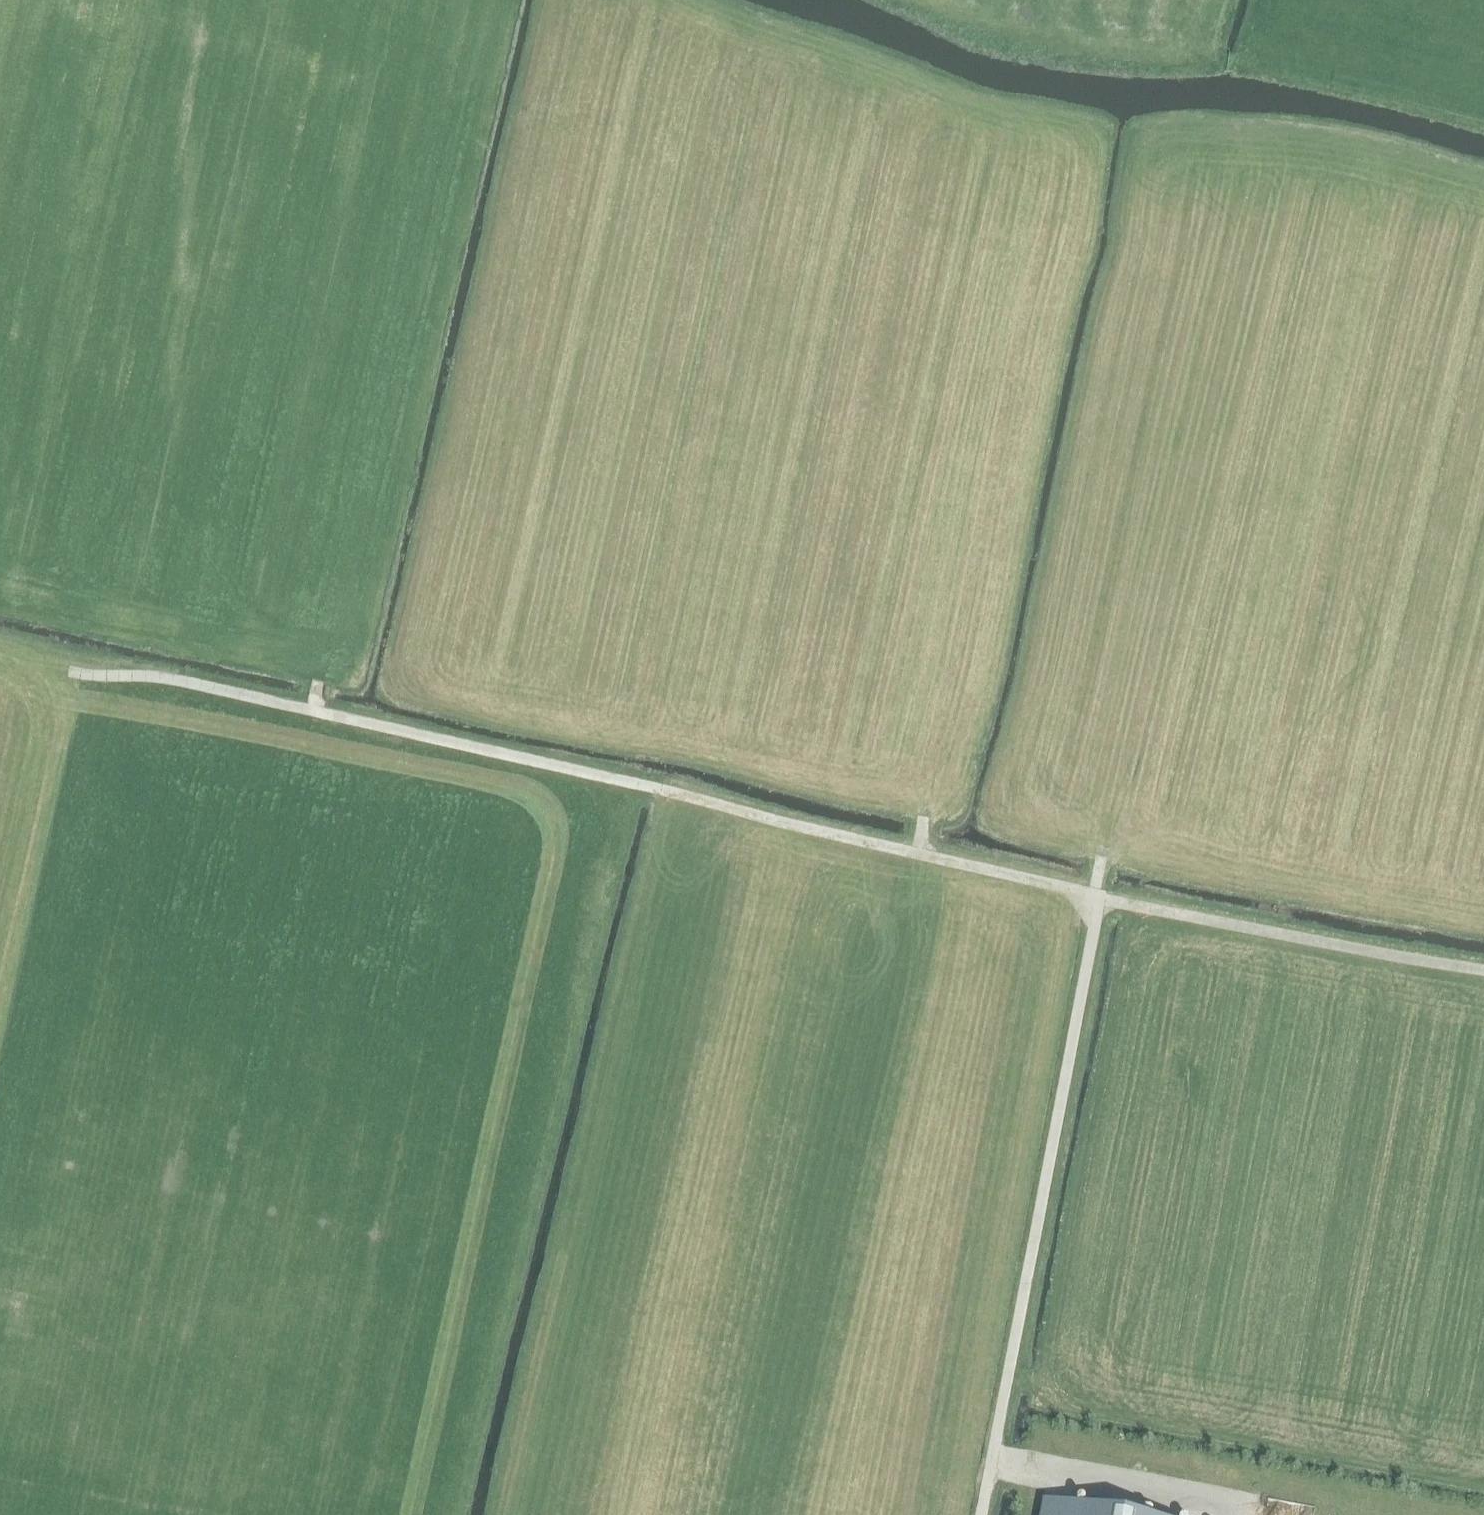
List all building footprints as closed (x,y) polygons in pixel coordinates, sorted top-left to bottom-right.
[(1046,1514),(1115,1514),(1048,1502),(1046,1514)]
